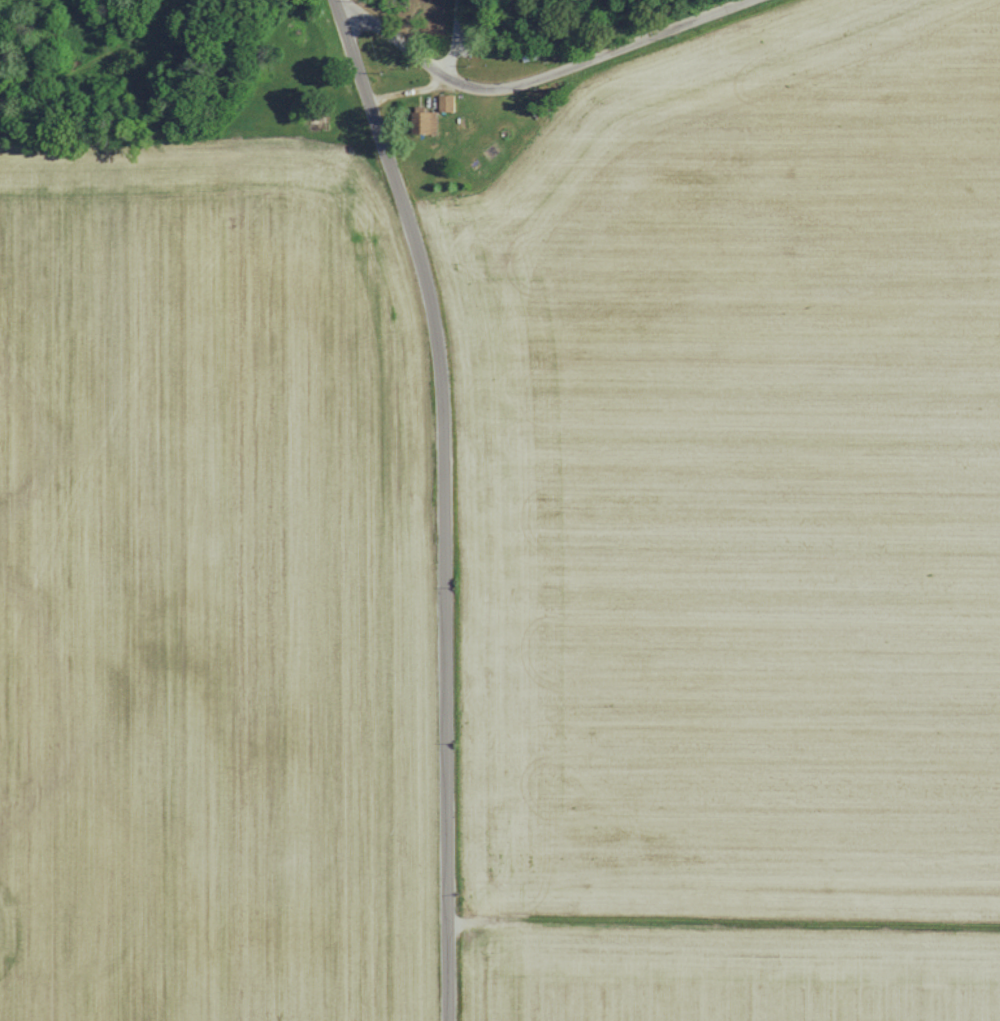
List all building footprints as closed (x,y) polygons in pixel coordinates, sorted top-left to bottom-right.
[(454,111),(454,94),(438,94),(438,110),(454,111)] [(437,132),(437,111),(414,110),(414,132),(437,132)]
